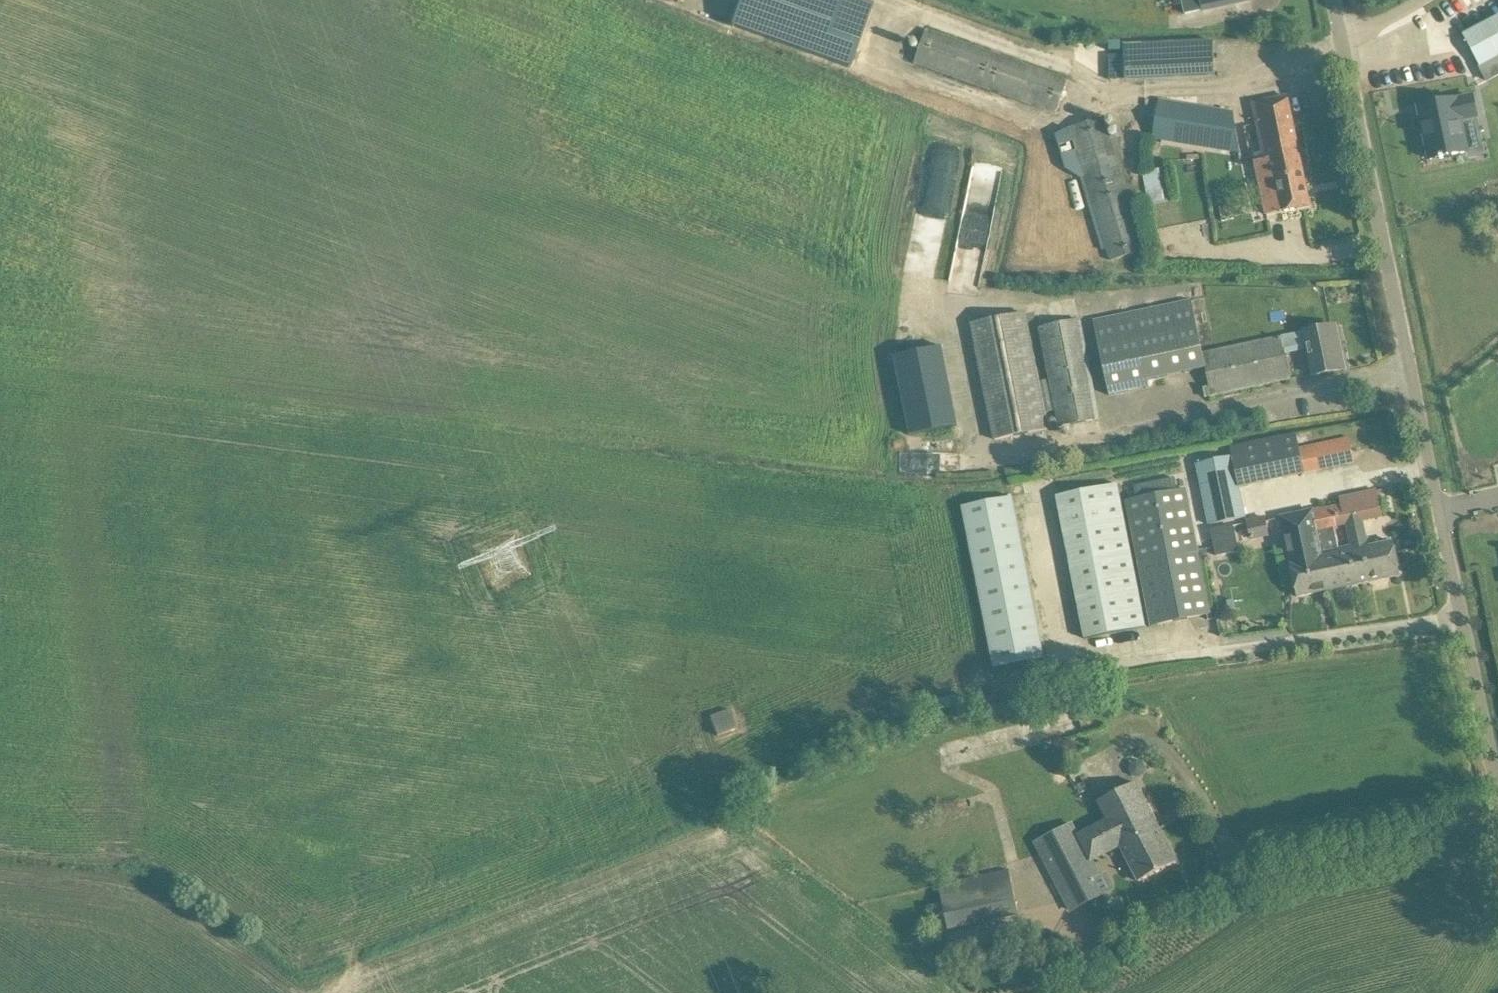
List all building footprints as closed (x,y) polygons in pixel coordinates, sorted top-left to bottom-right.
[(732,25),(850,67),(873,3),(863,0),(741,0),(732,25)] [(1252,4),(1251,0),(1200,0),(1203,15),(1252,4)] [(1463,35),(1488,81),(1497,75),(1497,16),(1463,35)] [(1056,113),(1067,80),(927,30),(915,63),(1056,113)] [(1109,55),(1109,79),(1215,75),(1214,41),(1124,45),(1125,54),(1109,55)] [(1265,216),(1310,206),(1287,96),(1254,103),(1265,158),(1254,161),(1265,216)] [(1431,160),(1440,158),(1440,159),(1444,158),(1444,157),(1466,152),(1459,120),(1477,116),(1473,97),(1455,100),(1420,107),(1431,160)] [(1233,113),(1213,109),(1159,101),(1153,138),(1239,152),(1233,113)] [(1144,251),(1104,118),(1071,128),(1110,261),(1144,251)] [(1172,198),(1166,166),(1143,171),(1149,203),(1172,198)] [(1193,298),(1093,319),(1101,353),(1108,388),(1109,395),(1149,387),(1148,379),(1206,367),(1212,395),(1271,383),(1290,378),(1282,337),(1262,341),(1205,353),(1201,333),(1193,298)] [(1054,397),(1046,399),(1028,313),(970,324),(994,440),(1052,428),(1048,411),(1057,409),(1060,427),(1099,419),(1080,320),(1040,328),(1054,397)] [(1332,327),(1305,332),(1314,375),(1345,369),(1341,352),(1337,353),(1332,327)] [(936,345),(886,356),(903,435),(953,425),(936,345)] [(1242,445),(1230,447),(1232,457),(1233,457),(1239,487),(1250,484),(1263,482),(1305,473),(1304,471),(1299,449),(1296,433),(1277,437),(1242,445)] [(1232,457),(1197,464),(1210,527),(1246,519),(1239,487),(1233,457),(1232,457)] [(1186,489),(1178,491),(1175,476),(1133,484),(1136,499),(1127,501),(1151,625),(1211,614),(1186,489)] [(1147,625),(1119,484),(1057,495),(1085,637),(1147,625)] [(1329,590),(1400,575),(1393,542),(1365,548),(1364,544),(1359,521),(1383,516),(1377,490),(1340,498),(1341,505),(1313,511),(1329,590)] [(1014,497),(962,507),(994,669),(1045,659),(1014,497)] [(1297,597),(1329,590),(1313,511),(1281,518),(1297,597)] [(1234,525),(1211,530),(1216,557),(1239,552),(1234,525)] [(731,709),(711,716),(716,736),(737,728),(731,709)] [(1047,845),(1040,849),(1071,910),(1107,892),(1092,861),(1121,846),(1139,882),(1177,863),(1135,783),(1099,801),(1107,818),(1077,833),(1073,825),(1064,829),(1055,833),(1044,838),(1047,845)] [(1011,871),(940,883),(943,904),(928,907),(932,929),(947,927),(948,935),(1020,922),(1011,871)]
